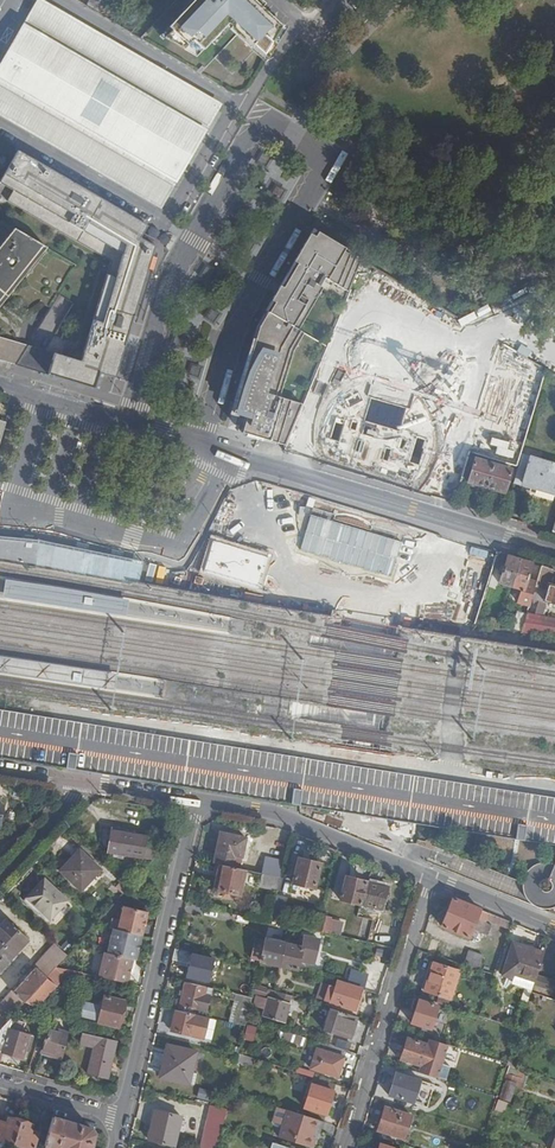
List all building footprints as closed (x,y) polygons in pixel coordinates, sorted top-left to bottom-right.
[(45,0),(37,0),(0,63),(0,117),(163,212),(225,105),(45,0)] [(86,5),(100,13),(108,5),(98,0),(90,0),(86,5)] [(240,0),(207,0),(179,31),(200,50),(226,22),(256,49),(273,30),(240,0)] [(108,5),(100,13),(106,17),(115,8),(108,5)] [(15,155),(0,181),(0,196),(78,241),(102,201),(15,155)] [(190,185),(180,213),(189,216),(199,188),(190,185)] [(148,227),(102,201),(78,241),(109,263),(99,308),(134,318),(155,247),(141,240),(148,227)] [(43,247),(15,230),(0,248),(0,300),(43,247)] [(363,260),(314,231),(258,328),(247,367),(233,416),(247,420),(243,435),(262,441),(263,439),(287,445),(302,408),(280,401),(283,390),(294,356),(304,336),(300,334),(300,331),(328,284),(348,296),(363,260)] [(323,472),(323,473),(319,475),(310,486),(303,499),(299,513),(299,527),(301,541),(307,553),(315,565),(326,574),(339,580),(352,584),(366,584),(380,581),(393,576),(404,567),(413,556),(419,546),(422,535),(424,521),(422,507),(417,494),(414,489),(424,479),(432,466),(437,454),(439,441),(438,428),(434,415),(427,403),(419,393),(415,391),(423,388),(430,384),(436,379),(441,372),(446,362),(449,351),(449,339),(446,328),(440,318),(432,309),(423,303),(412,299),(400,298),(389,300),(378,304),(369,311),(362,320),(356,330),(354,341),(354,353),(357,364),(362,372),(366,377),(356,380),(344,385),(333,394),(324,404),(318,416),(314,430),(314,444),(317,459),(323,472)] [(462,328),(491,312),(487,305),(458,321),(462,328)] [(81,365),(55,357),(48,376),(57,379),(95,391),(99,379),(114,383),(134,318),(99,308),(81,365)] [(5,361),(10,341),(0,338),(0,360),(5,361)] [(11,364),(19,367),(27,346),(10,341),(5,361),(11,364)] [(35,349),(27,346),(19,367),(24,368),(48,376),(55,357),(35,349)] [(184,396),(199,398),(202,364),(187,362),(184,396)] [(8,422),(0,419),(0,449),(8,422)] [(515,483),(525,486),(528,476),(541,480),(554,485),(554,457),(526,448),(515,483)] [(469,482),(487,487),(494,464),(476,458),(469,482)] [(494,464),(487,487),(495,489),(505,493),(513,470),(494,464)] [(21,564),(37,566),(39,571),(37,589),(50,590),(58,591),(57,598),(57,599),(56,606),(70,609),(72,610),(64,666),(64,668),(61,670),(58,671),(53,670),(53,675),(52,680),(76,684),(83,685),(84,685),(83,695),(82,702),(77,739),(63,737),(61,750),(65,750),(63,767),(73,768),(108,774),(118,775),(119,764),(88,760),(95,704),(97,697),(97,692),(100,672),(101,665),(103,666),(110,619),(113,587),(115,576),(121,577),(122,567),(112,566),(106,565),(98,564),(81,562),(57,560),(58,551),(59,539),(31,537),(0,534),(0,561),(21,564)] [(500,583),(512,587),(520,560),(507,556),(500,583)] [(533,599),(538,583),(528,580),(533,564),(520,560),(512,587),(522,590),(519,600),(532,604),(533,599)] [(486,569),(458,562),(453,580),(480,588),(486,569)] [(554,572),(554,571),(542,567),(538,583),(533,599),(545,603),(551,586),(554,572)] [(551,586),(545,603),(554,606),(554,587),(551,586)] [(523,633),(535,635),(541,618),(528,616),(523,633)] [(554,638),(554,621),(541,618),(535,635),(554,638)] [(292,786),(290,800),(298,801),(300,787),(292,786)] [(516,822),(515,837),(524,838),(525,822),(516,822)] [(148,836),(112,831),(109,852),(144,857),(148,836)] [(221,834),(214,864),(219,865),(239,870),(241,857),(243,858),(246,839),(221,834)] [(83,889),(105,865),(86,847),(63,870),(83,889)] [(313,889),(319,864),(299,859),(292,884),(313,889)] [(239,870),(219,865),(217,878),(214,890),(240,896),(245,871),(239,870)] [(277,891),(280,879),(262,875),(260,887),(277,891)] [(387,887),(345,876),(339,900),(381,910),(384,898),(387,887)] [(51,919),(68,900),(46,879),(29,897),(51,919)] [(510,922),(453,898),(441,926),(462,935),(463,932),(470,934),(472,929),(482,933),(486,921),(508,929),(510,922)] [(275,900),(271,916),(280,918),(284,903),(275,900)] [(110,929),(113,929),(139,935),(141,928),(144,929),(148,913),(123,907),(119,921),(112,919),(110,929)] [(331,919),(319,916),(316,928),(339,934),(341,925),(330,922),(331,919)] [(31,940),(9,920),(0,930),(0,973),(31,940)] [(265,941),(265,940),(268,929),(256,926),(253,939),(265,941)] [(107,954),(133,960),(137,961),(140,947),(137,946),(139,935),(113,929),(107,954)] [(279,966),(284,945),(265,940),(265,941),(261,962),(279,966)] [(19,1010),(58,967),(69,955),(57,943),(35,968),(37,969),(16,992),(14,991),(0,1006),(0,1021),(5,1026),(19,1010)] [(532,986),(543,953),(530,949),(512,943),(501,976),(532,986)] [(301,950),(284,945),(279,966),(297,970),(301,950)] [(193,953),(175,949),(172,959),(190,964),(188,973),(187,977),(207,982),(213,960),(192,955),(193,953)] [(467,951),(462,965),(477,970),(482,956),(467,951)] [(127,972),(130,973),(133,960),(107,954),(105,953),(99,977),(100,977),(124,983),(127,972)] [(458,970),(434,962),(425,991),(449,999),(458,970)] [(19,1010),(29,1016),(65,976),(82,980),(84,973),(58,967),(19,1010)] [(359,987),(364,973),(350,968),(346,983),(359,987)] [(84,973),(82,980),(99,984),(100,977),(99,977),(84,973)] [(361,988),(363,989),(368,974),(364,973),(359,987),(361,988)] [(554,983),(554,980),(538,975),(535,984),(553,990),(554,983)] [(354,1009),(361,988),(359,987),(346,983),(336,980),(335,986),(328,985),(326,994),(332,997),(330,1002),(354,1009)] [(206,988),(185,982),(183,992),(178,1010),(194,1014),(196,1008),(201,1009),(206,988)] [(266,988),(257,985),(255,993),(264,996),(266,988)] [(287,995),(274,991),(272,999),(268,997),(262,1017),(283,1023),(289,1004),(286,1002),(287,995)] [(126,1002),(105,998),(99,1022),(119,1028),(126,1002)] [(82,1000),(79,1015),(94,1018),(97,1003),(82,1000)] [(437,1006),(419,1000),(411,1023),(430,1029),(437,1006)] [(350,1038),(357,1016),(330,1008),(324,1030),(350,1038)] [(171,1031),(186,1034),(191,1035),(196,1015),(194,1014),(178,1010),(176,1010),(173,1019),(171,1031)] [(253,1041),(257,1026),(247,1023),(243,1039),(253,1041)] [(42,1053),(62,1059),(69,1033),(50,1028),(42,1053)] [(23,1059),(29,1037),(8,1031),(7,1034),(0,1032),(0,1053),(23,1059)] [(107,1081),(116,1042),(83,1033),(80,1043),(94,1047),(88,1076),(107,1081)] [(289,1043),(303,1046),(305,1036),(292,1033),(289,1043)] [(407,1036),(399,1060),(419,1067),(417,1073),(445,1081),(449,1067),(441,1064),(446,1049),(428,1043),(407,1036)] [(429,1039),(428,1043),(446,1049),(447,1044),(429,1039)] [(342,1057),(344,1049),(318,1041),(310,1068),(336,1077),(343,1057),(342,1057)] [(195,1054),(168,1048),(165,1061),(161,1078),(187,1084),(195,1054)] [(239,1053),(237,1059),(251,1064),(253,1058),(239,1053)] [(419,1081),(395,1073),(388,1096),(412,1103),(419,1081)] [(504,1074),(496,1097),(508,1101),(515,1078),(504,1074)] [(335,1084),(313,1077),(303,1107),(326,1114),(335,1084)] [(196,1097),(209,1100),(211,1090),(198,1087),(196,1097)] [(310,1116),(281,1107),(273,1134),(305,1144),(308,1133),(305,1132),(310,1116)] [(411,1116),(384,1107),(377,1131),(404,1139),(411,1116)] [(173,1145),(180,1117),(157,1112),(153,1128),(150,1128),(147,1139),(173,1145)] [(20,1122),(8,1118),(6,1124),(0,1122),(0,1140),(13,1144),(20,1122)] [(94,1135),(91,1129),(52,1118),(46,1136),(43,1145),(54,1147),(91,1147),(94,1135)] [(224,1118),(222,1127),(240,1133),(242,1124),(224,1118)] [(20,1122),(13,1144),(27,1147),(33,1147),(38,1133),(30,1131),(32,1125),(20,1122)] [(38,1133),(33,1147),(42,1147),(43,1145),(46,1136),(38,1133)]
